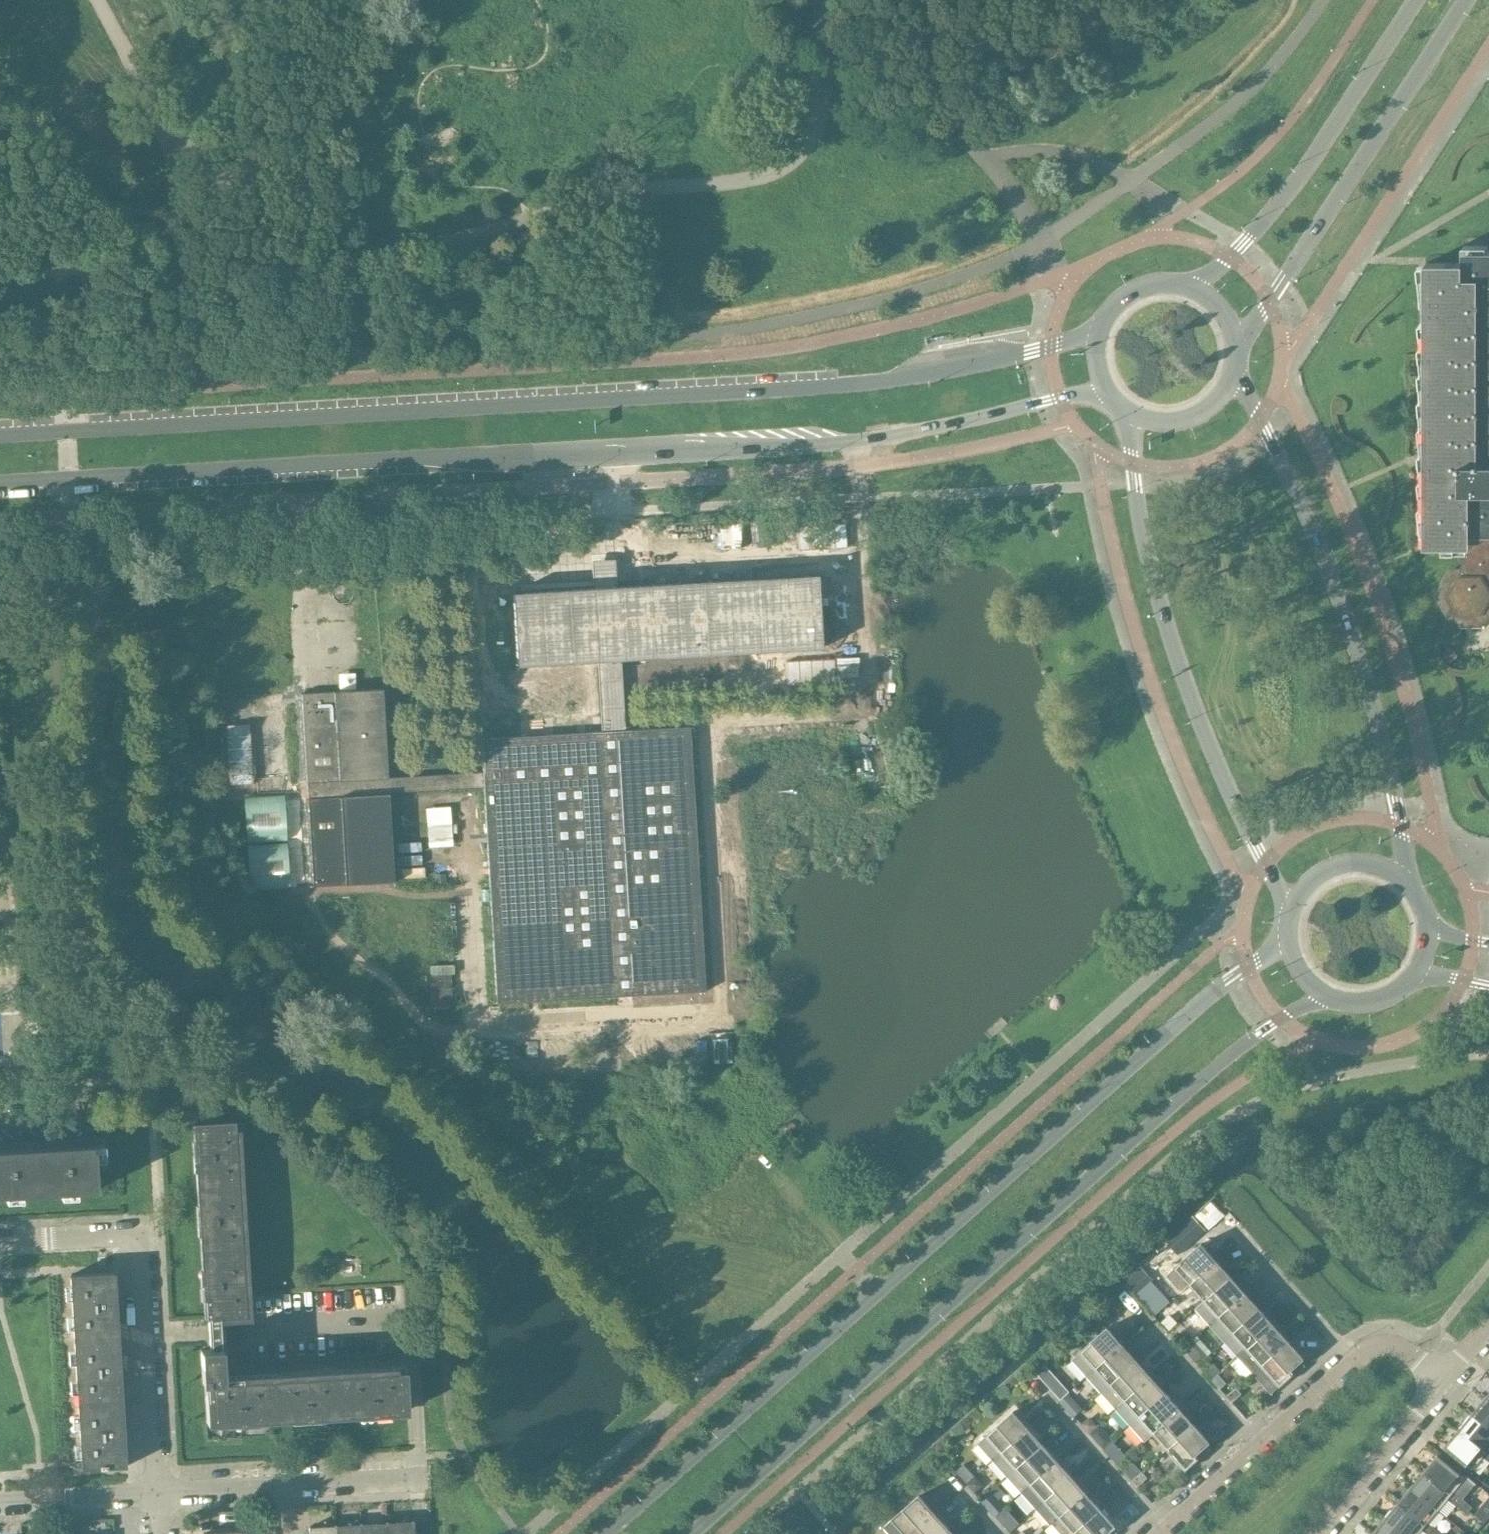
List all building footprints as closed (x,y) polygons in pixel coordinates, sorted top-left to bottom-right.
[(1487,251),(1469,251),(1469,263),(1426,263),(1426,301),(1426,303),(1426,304),(1426,544),(1462,544),(1462,531),(1488,532),(1488,251),(1487,251)] [(1462,531),(1462,544),(1462,549),(1461,549),(1461,568),(1454,568),(1438,596),(1454,623),(1486,623),(1488,618),(1488,532),(1462,531)] [(318,692),(301,693),(307,798),(312,887),(394,882),(389,794),(483,788),(484,811),(485,828),(487,867),(488,876),(490,916),(492,939),(496,1004),(528,1002),(537,1002),(616,997),(633,996),(688,993),(696,992),(705,992),(701,919),(700,911),(697,855),(697,847),(696,831),(694,799),(689,726),(673,727),(664,728),(617,731),(616,721),(613,661),(620,660),(645,659),(693,656),(708,655),(821,648),(820,631),(820,627),(820,624),(819,620),(819,608),(817,575),(768,577),(751,578),(642,585),(608,587),(592,588),(511,593),(516,667),(596,662),(600,732),(480,739),(482,771),(388,777),(383,688),(363,690),(319,692),(318,692)] [(426,809),(429,848),(452,846),(449,807),(426,809)] [(210,1349),(200,1350),(202,1383),(204,1383),(207,1423),(406,1411),(404,1370),(228,1381),(224,1317),(250,1316),(239,1137),(235,1137),(234,1121),(192,1124),(204,1318),(208,1318),(210,1349)] [(97,1190),(94,1149),(0,1155),(0,1196),(97,1190)] [(1201,1243),(1174,1267),(1189,1284),(1220,1257),(1214,1251),(1211,1254),(1201,1243)] [(1220,1257),(1189,1284),(1204,1300),(1231,1276),(1222,1267),(1225,1264),(1220,1257)] [(114,1273),(69,1276),(73,1341),(118,1338),(114,1273)] [(1209,1325),(1248,1290),(1243,1283),(1239,1286),(1231,1276),(1204,1300),(1195,1308),(1209,1325)] [(1224,1341),(1259,1309),(1251,1299),(1254,1296),(1248,1290),(1209,1325),(1224,1341)] [(1163,1305),(1152,1292),(1144,1300),(1155,1312),(1163,1305)] [(1238,1357),(1277,1322),(1271,1315),(1268,1318),(1259,1309),(1224,1341),(1238,1357)] [(1177,1322),(1170,1314),(1161,1322),(1169,1330),(1177,1322)] [(1252,1373),(1288,1341),(1280,1331),(1283,1328),(1277,1322),(1238,1357),(1252,1373)] [(1086,1376),(1125,1341),(1120,1335),(1116,1338),(1107,1327),(1071,1359),(1086,1376)] [(1184,1332),(1176,1339),(1182,1345),(1189,1338),(1184,1332)] [(1198,1333),(1186,1345),(1201,1361),(1213,1349),(1198,1333)] [(118,1338),(73,1341),(77,1405),(122,1402),(118,1338)] [(1101,1392),(1137,1360),(1128,1351),(1131,1348),(1125,1341),(1086,1376),(1101,1392)] [(1289,1371),(1301,1360),(1303,1358),(1288,1341),(1252,1373),(1271,1393),(1292,1374),(1289,1371)] [(1115,1408),(1154,1373),(1149,1367),(1145,1370),(1137,1360),(1101,1392),(1115,1408)] [(1221,1372),(1220,1370),(1214,1363),(1205,1371),(1212,1379),(1220,1373),(1221,1372)] [(1130,1424),(1165,1393),(1157,1383),(1160,1380),(1154,1373),(1115,1408),(1130,1424)] [(1218,1386),(1225,1379),(1220,1373),(1212,1379),(1218,1386)] [(1050,1387),(1061,1399),(1068,1392),(1058,1380),(1050,1387)] [(1236,1388),(1227,1397),(1231,1402),(1240,1393),(1236,1388)] [(1074,1399),(1068,1392),(1061,1399),(1067,1405),(1074,1399)] [(1153,1433),(1183,1406),(1177,1399),(1174,1402),(1165,1393),(1130,1424),(1144,1441),(1153,1433)] [(1471,1414),(1488,1429),(1488,1402),(1484,1398),(1471,1414)] [(122,1402),(77,1405),(81,1469),(126,1467),(122,1402)] [(1183,1406),(1153,1433),(1167,1449),(1194,1425),(1186,1415),(1189,1412),(1183,1406)] [(992,1460),(1032,1425),(1026,1419),(1023,1422),(1013,1411),(977,1443),(992,1460)] [(1458,1429),(1486,1452),(1483,1456),(1488,1461),(1488,1450),(1488,1449),(1488,1448),(1488,1429),(1471,1414),(1458,1429)] [(1085,1426),(1090,1431),(1097,1424),(1092,1419),(1085,1426)] [(1097,1424),(1090,1431),(1096,1438),(1103,1431),(1097,1424)] [(1007,1476),(1043,1444),(1034,1435),(1037,1432),(1032,1425),(992,1460),(1007,1476)] [(1194,1425),(1167,1449),(1186,1469),(1198,1458),(1195,1455),(1209,1442),(1194,1425)] [(1458,1429),(1444,1446),(1472,1469),(1483,1456),(1486,1452),(1458,1429)] [(1030,1484),(1060,1457),(1055,1451),(1051,1454),(1043,1444),(1007,1476),(1021,1492),(1030,1484)] [(1112,1457),(1118,1463),(1126,1457),(1120,1450),(1112,1457)] [(1437,1455),(1423,1471),(1451,1494),(1454,1491),(1463,1499),(1475,1484),(1476,1483),(1465,1474),(1464,1475),(1465,1476),(1464,1477),(1437,1455)] [(1060,1457),(1030,1484),(1045,1500),(1071,1476),(1063,1467),(1066,1464),(1060,1457)] [(1126,1457),(1118,1463),(1123,1469),(1131,1462),(1126,1457)] [(1423,1471),(1410,1487),(1438,1510),(1448,1497),(1457,1505),(1463,1499),(1454,1491),(1451,1494),(1423,1471)] [(1133,1480),(1137,1486),(1146,1477),(1142,1472),(1133,1480)] [(1051,1523),(1089,1490),(1083,1483),(1080,1486),(1071,1476),(1045,1500),(1036,1508),(1050,1525),(1051,1523)] [(1410,1487),(1397,1502),(1425,1525),(1427,1522),(1438,1510),(1410,1487)] [(1073,1533),(1100,1509),(1092,1499),(1095,1496),(1089,1490),(1051,1523),(1061,1533),(1072,1533),(1073,1533)] [(892,1519),(883,1527),(890,1533),(909,1533),(937,1509),(932,1503),(928,1505),(919,1495),(892,1519)] [(1473,1507),(1463,1499),(1457,1505),(1467,1513),(1473,1507)] [(995,1501),(987,1508),(994,1516),(1003,1509),(995,1501)] [(1384,1518),(1403,1533),(1418,1533),(1422,1529),(1428,1533),(1433,1533),(1437,1530),(1427,1522),(1425,1525),(1397,1502),(1384,1518)] [(909,1533),(942,1533),(949,1528),(940,1518),(943,1515),(937,1509),(909,1533)] [(1073,1533),(1074,1533),(1106,1533),(1115,1526),(1100,1509),(1073,1533)] [(1371,1533),(1403,1533),(1384,1518),(1371,1533)] [(413,1521),(387,1523),(387,1533),(413,1533),(413,1521)] [(361,1524),(361,1533),(387,1533),(387,1523),(361,1524)] [(335,1526),(336,1533),(361,1533),(361,1524),(335,1526)] [(335,1526),(308,1527),(309,1533),(336,1533),(335,1526)]
